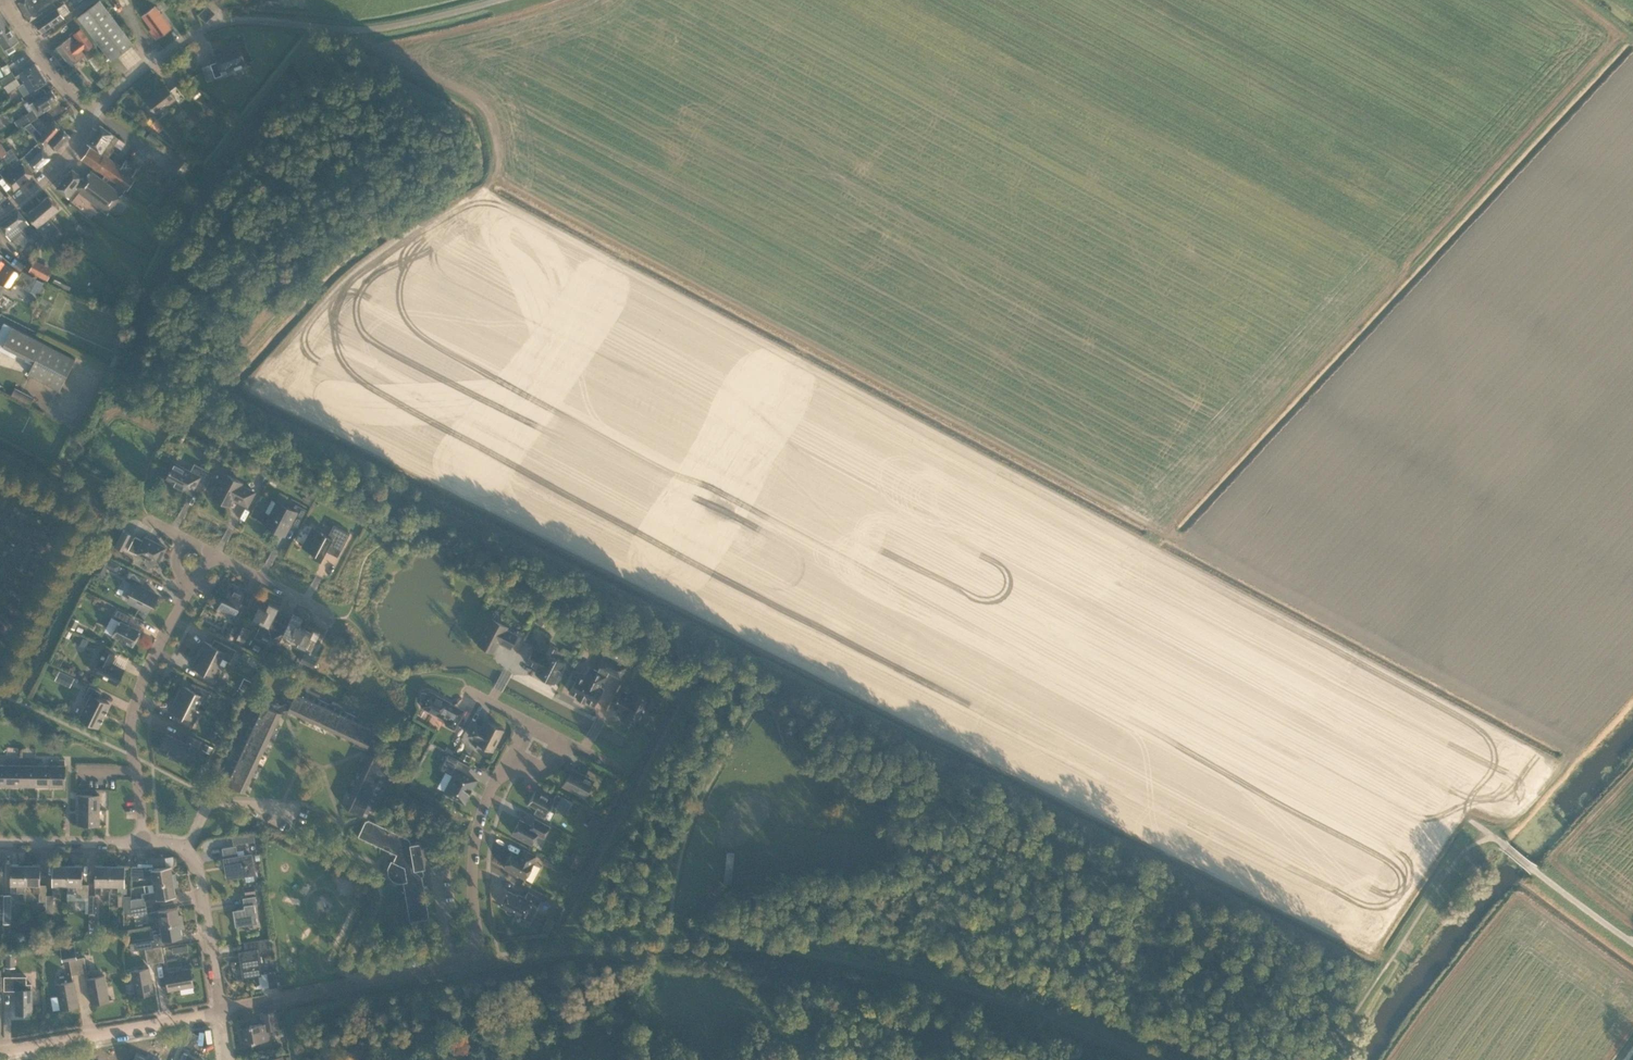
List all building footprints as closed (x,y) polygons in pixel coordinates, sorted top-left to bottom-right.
[(39,13),(43,10),(42,8),(52,2),(54,0),(20,0),(18,1),(29,20),(39,13)] [(133,42),(100,0),(99,0),(78,16),(111,59),(133,42)] [(275,0),(265,0),(264,8),(283,9),(283,1),(275,0)] [(64,17),(63,16),(70,11),(64,3),(57,7),(35,23),(42,32),(64,17)] [(156,38),(171,27),(155,4),(142,14),(151,27),(149,29),(156,38)] [(210,4),(201,13),(210,21),(219,12),(210,4)] [(8,24),(0,12),(0,29),(8,24)] [(8,24),(0,29),(0,41),(5,49),(6,49),(9,53),(16,49),(13,44),(18,40),(8,24)] [(71,36),(56,46),(71,65),(85,54),(81,49),(84,47),(86,50),(94,44),(81,28),(73,33),(79,41),(77,43),(71,36)] [(220,70),(244,62),(238,45),(214,54),(216,61),(210,64),(214,77),(222,74),(220,70)] [(0,79),(8,91),(20,83),(17,78),(20,75),(30,91),(35,88),(47,81),(35,62),(24,70),(15,76),(12,71),(0,79)] [(178,101),(184,96),(175,85),(169,90),(165,84),(145,100),(156,113),(175,98),(178,101)] [(19,128),(38,116),(37,115),(51,106),(49,104),(57,98),(51,89),(47,92),(44,88),(22,102),(31,115),(28,117),(26,114),(15,121),(19,128)] [(42,133),(37,138),(44,147),(49,142),(57,150),(71,136),(54,119),(42,133)] [(31,121),(24,125),(37,138),(42,133),(31,121)] [(105,173),(102,177),(107,180),(109,176),(117,182),(115,185),(124,191),(126,188),(128,189),(135,178),(131,175),(137,166),(126,159),(122,165),(108,156),(114,148),(112,147),(119,137),(100,124),(88,142),(91,144),(82,158),(105,173)] [(3,154),(11,163),(9,164),(7,166),(8,167),(1,173),(14,189),(21,183),(21,184),(30,176),(29,176),(33,173),(20,159),(11,147),(7,150),(0,141),(0,157),(3,154)] [(51,157),(39,144),(37,142),(23,155),(25,157),(37,170),(51,157)] [(194,165),(180,155),(170,169),(183,179),(194,165)] [(85,178),(72,168),(57,187),(67,195),(71,199),(78,190),(108,213),(123,192),(91,170),(85,178)] [(9,193),(0,182),(0,200),(9,193)] [(48,216),(63,234),(63,233),(49,216),(59,207),(49,195),(38,204),(48,216)] [(55,240),(63,234),(48,216),(38,204),(27,213),(38,225),(43,232),(48,228),(51,231),(48,232),(55,240)] [(23,230),(30,237),(32,235),(35,239),(39,235),(30,224),(26,219),(18,210),(0,223),(0,225),(6,233),(11,239),(23,230)] [(95,230),(80,220),(75,229),(89,239),(95,230)] [(21,270),(25,265),(15,257),(11,262),(21,270)] [(53,268),(35,259),(29,270),(47,280),(53,268)] [(0,279),(0,281),(9,287),(19,272),(9,266),(0,279)] [(44,282),(22,270),(14,281),(38,295),(44,282)] [(54,278),(52,282),(68,290),(71,286),(54,278)] [(13,326),(4,321),(0,329),(0,349),(9,354),(12,350),(34,362),(28,373),(60,389),(76,358),(13,326)] [(122,334),(119,345),(126,346),(129,336),(122,334)] [(19,387),(16,394),(35,402),(38,395),(19,387)] [(215,449),(212,455),(220,459),(223,453),(217,450),(215,449)] [(167,479),(191,492),(194,486),(202,490),(212,472),(195,463),(191,471),(175,463),(172,469),(170,469),(169,470),(171,471),(167,479)] [(213,497),(230,505),(234,498),(247,505),(255,491),(241,484),(242,481),(226,473),(213,497)] [(316,496),(307,492),(303,500),(311,504),(316,496)] [(265,524),(281,532),(285,525),(288,527),(291,522),(298,525),(306,509),(296,503),(293,509),(280,502),(274,515),(271,513),(265,524)] [(312,527),(303,546),(314,551),(312,555),(321,560),(332,540),(343,546),(350,532),(334,524),(328,535),(312,527)] [(82,539),(85,533),(75,529),(73,534),(82,539)] [(123,549),(131,534),(122,530),(114,545),(123,549)] [(154,563),(155,562),(155,561),(158,563),(166,546),(145,536),(143,539),(135,535),(128,549),(137,553),(137,552),(147,557),(146,558),(146,559),(146,560),(146,561),(146,562),(147,563),(147,564),(148,564),(149,565),(150,565),(151,565),(152,565),(153,564),(154,564),(154,563)] [(118,564),(115,570),(119,572),(127,577),(126,578),(134,582),(130,590),(134,592),(130,599),(147,608),(151,601),(154,603),(158,594),(141,585),(145,578),(118,564)] [(239,623),(246,609),(238,605),(245,591),(232,584),(225,599),(222,598),(218,606),(234,614),(231,619),(239,623)] [(262,632),(272,637),(279,625),(272,621),(279,607),(269,602),(266,609),(259,605),(253,618),(266,625),(262,632)] [(133,644),(140,630),(127,623),(131,616),(118,609),(114,617),(120,619),(112,634),(133,644)] [(547,615),(541,612),(536,622),(542,625),(547,615)] [(313,632),(306,628),(299,625),(303,618),(293,613),(286,628),(279,625),(272,637),(280,641),(283,633),(299,641),(297,645),(305,649),(313,632)] [(75,628),(79,620),(72,617),(68,625),(75,628)] [(494,651),(499,642),(510,648),(517,634),(506,628),(507,626),(491,618),(478,643),(494,651)] [(250,629),(240,624),(234,636),(244,641),(250,629)] [(232,632),(229,631),(227,632),(225,634),(225,637),(227,639),(229,639),(232,639),(233,637),(233,634),(232,632)] [(88,639),(79,634),(75,642),(84,646),(88,639)] [(220,641),(217,646),(204,639),(197,652),(218,662),(224,665),(227,660),(230,661),(236,649),(220,641)] [(564,661),(555,656),(558,649),(550,644),(544,654),(533,648),(526,661),(537,666),(537,665),(540,667),(537,673),(553,682),(564,661)] [(100,657),(93,671),(116,683),(124,668),(111,662),(116,654),(103,648),(98,657),(100,657)] [(247,660),(250,653),(244,650),(241,657),(247,660)] [(218,662),(197,652),(191,664),(204,671),(202,676),(214,683),(220,671),(215,668),(218,662)] [(317,659),(304,653),(300,660),(313,666),(317,659)] [(570,688),(569,691),(579,696),(578,697),(584,700),(584,699),(594,704),(603,688),(600,686),(606,675),(605,675),(607,670),(621,677),(627,665),(606,655),(600,666),(601,667),(599,672),(588,666),(582,677),(578,674),(574,681),(572,680),(568,687),(570,688)] [(70,686),(75,677),(59,670),(55,679),(70,686)] [(246,690),(251,680),(244,677),(239,686),(246,690)] [(181,683),(175,696),(196,706),(199,700),(204,703),(210,691),(197,685),(195,690),(181,683)] [(101,691),(89,685),(83,698),(88,700),(80,716),(98,725),(110,703),(98,697),(101,691)] [(287,702),(282,704),(284,709),(286,708),(301,716),(313,691),(306,687),(304,692),(294,687),(287,702)] [(450,702),(429,690),(428,693),(426,692),(423,692),(421,692),(421,691),(419,702),(420,702),(422,703),(421,706),(443,717),(444,715),(449,717),(446,724),(454,728),(464,710),(450,703),(450,702)] [(621,719),(635,726),(650,698),(636,691),(633,697),(621,690),(613,706),(624,712),(621,719)] [(301,716),(315,722),(324,701),(318,698),(320,694),(313,691),(301,716)] [(193,712),(196,706),(175,696),(169,708),(182,715),(179,720),(192,727),(198,714),(193,712)] [(284,709),(282,704),(278,706),(262,698),(257,709),(253,707),(250,714),(275,725),(282,710),(284,709)] [(315,722),(328,728),(339,703),(333,700),(331,704),(324,701),(315,722)] [(328,728),(341,734),(351,713),(344,710),(346,706),(339,703),(328,728)] [(354,740),(366,715),(359,712),(357,716),(351,713),(341,734),(354,740)] [(251,722),(248,729),(269,738),(275,725),(250,714),(247,720),(251,722)] [(372,718),(366,715),(354,740),(369,747),(370,749),(375,747),(373,743),(381,727),(370,722),(372,718)] [(478,741),(492,749),(503,729),(488,722),(485,728),(475,723),(469,734),(479,739),(478,741)] [(263,752),(269,738),(248,729),(245,735),(240,733),(237,740),(263,752)] [(182,760),(188,749),(195,752),(201,740),(189,734),(185,742),(167,733),(159,748),(182,760)] [(238,748),(235,755),(257,765),(263,752),(237,740),(234,746),(238,748)] [(205,742),(202,748),(210,752),(213,746),(205,742)] [(375,747),(370,749),(371,751),(363,767),(389,778),(392,772),(388,770),(393,759),(377,752),(375,747)] [(468,760),(471,755),(462,751),(459,756),(468,760)] [(466,774),(471,765),(448,753),(441,768),(453,775),(445,791),(448,792),(448,794),(453,796),(454,796),(465,801),(476,779),(466,774)] [(228,760),(225,766),(250,778),(257,765),(235,755),(232,761),(228,760)] [(21,764),(6,764),(6,785),(21,785),(21,764)] [(36,764),(21,764),(21,785),(35,785),(36,764)] [(50,764),(36,764),(35,785),(50,785),(50,764)] [(50,764),(50,785),(65,785),(65,765),(50,764)] [(250,778),(225,766),(222,773),(226,775),(223,781),(227,783),(244,791),(250,778)] [(363,767),(357,780),(378,790),(381,783),(386,785),(389,778),(363,767)] [(592,780),(598,783),(602,776),(589,770),(585,776),(572,769),(563,784),(584,796),(592,780)] [(357,780),(351,793),(376,805),(379,798),(375,796),(378,790),(357,780)] [(556,793),(553,799),(535,789),(528,803),(547,813),(552,803),(566,810),(570,802),(571,802),(571,801),(556,793)] [(364,818),(368,816),(367,814),(369,809),(373,811),(376,805),(351,793),(345,806),(362,814),(363,814),(364,818)] [(79,794),(79,809),(100,809),(100,794),(79,794)] [(99,824),(100,809),(79,809),(79,824),(99,824)] [(602,817),(593,813),(586,826),(595,831),(602,817)] [(369,819),(368,816),(364,818),(365,820),(358,835),(398,854),(395,861),(393,860),(391,864),(392,864),(390,867),(390,873),(394,877),(399,879),(403,879),(410,921),(426,918),(429,915),(421,867),(428,866),(423,841),(411,843),(410,840),(408,837),(369,819)] [(549,825),(535,817),(531,825),(520,819),(512,833),(531,844),(537,833),(543,837),(549,825)] [(254,833),(232,836),(233,843),(255,839),(254,833)] [(887,833),(887,848),(895,848),(895,833),(887,833)] [(228,877),(254,872),(251,853),(238,855),(236,845),(223,847),(228,877)] [(504,867),(525,878),(533,862),(532,862),(536,855),(523,848),(519,855),(512,851),(504,867)] [(577,851),(571,863),(580,867),(586,855),(577,851)] [(169,865),(177,864),(176,855),(168,856),(169,865)] [(544,862),(554,867),(556,863),(546,858),(544,862)] [(25,891),(25,883),(26,860),(20,860),(20,863),(11,863),(11,883),(11,891),(17,891),(25,891)] [(31,860),(26,860),(25,883),(34,883),(33,891),(40,891),(40,900),(46,900),(46,894),(47,894),(47,884),(40,884),(40,883),(40,863),(31,863),(31,860)] [(59,883),(68,883),(68,860),(62,860),(62,864),(53,864),(53,883),(53,892),(59,892),(59,883)] [(73,861),(68,860),(68,883),(67,891),(75,891),(75,896),(89,896),(89,894),(89,883),(82,883),(82,864),(73,864),(73,861)] [(102,884),(110,884),(110,861),(105,861),(105,864),(95,864),(95,884),(95,892),(102,892),(102,884)] [(115,861),(110,861),(110,884),(118,884),(118,892),(124,892),(124,884),(125,864),(115,864),(115,861)] [(152,874),(154,883),(177,879),(176,873),(172,874),(171,865),(153,868),(153,866),(132,865),(132,879),(139,879),(139,877),(147,877),(147,874),(152,874)] [(177,879),(154,883),(148,883),(149,891),(142,893),(142,896),(131,898),(131,895),(131,907),(147,905),(146,898),(156,897),(176,894),(174,885),(177,884),(177,879)] [(726,885),(720,880),(712,890),(718,895),(726,885)] [(246,894),(255,892),(254,885),(244,887),(246,894)] [(528,890),(524,898),(508,890),(500,905),(506,908),(505,910),(507,911),(510,912),(512,913),(513,912),(523,917),(530,920),(538,905),(542,897),(528,890)] [(236,925),(257,922),(254,903),(257,902),(256,894),(243,897),(244,904),(245,907),(233,909),(236,925)] [(547,895),(544,901),(555,907),(559,901),(547,895)] [(131,907),(131,912),(131,915),(148,912),(147,905),(131,907)] [(159,916),(160,924),(183,920),(182,915),(179,915),(178,906),(158,909),(150,911),(151,917),(159,916)] [(184,925),(183,920),(160,924),(162,932),(153,933),(154,939),(164,938),(182,935),(181,926),(184,925)] [(260,973),(257,949),(260,949),(261,949),(271,947),(269,937),(259,939),(244,941),(246,951),(246,956),(241,957),(244,976),(260,973)] [(152,939),(130,943),(131,949),(136,949),(153,946),(152,939)] [(165,944),(153,946),(156,962),(164,960),(161,945),(165,944)] [(60,948),(62,960),(69,959),(72,974),(79,972),(76,953),(74,946),(60,948)] [(147,963),(156,962),(153,946),(136,949),(145,948),(147,963)] [(16,953),(6,952),(6,967),(15,967),(16,953)] [(82,952),(76,953),(79,972),(87,971),(84,956),(82,956),(82,952)] [(136,995),(154,992),(149,967),(131,970),(136,995)] [(191,967),(188,967),(166,971),(169,989),(194,985),(191,967)] [(274,969),(266,970),(268,986),(277,984),(274,969)] [(91,1003),(109,999),(105,974),(87,978),(91,1003)] [(5,990),(16,989),(17,1013),(32,1013),(32,988),(32,983),(27,983),(27,975),(4,975),(5,990)] [(53,1009),(79,1005),(74,980),(56,983),(58,995),(51,996),(53,1009)] [(261,1012),(263,1022),(250,1024),(250,1026),(240,1028),(243,1041),(252,1040),(252,1041),(270,1039),(268,1029),(279,1027),(276,1009),(261,1012)]
